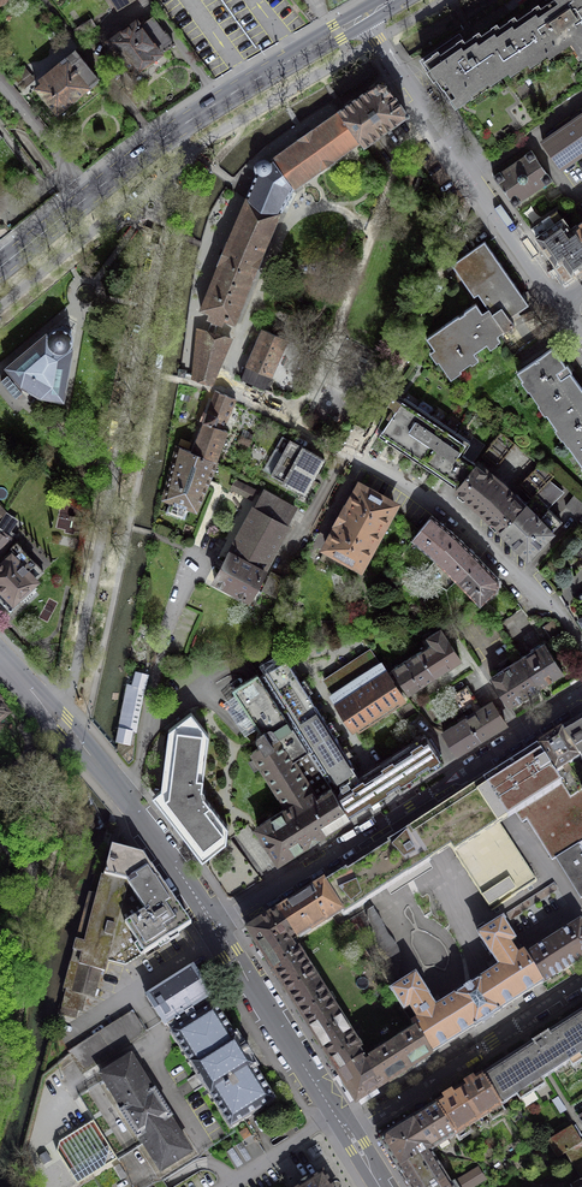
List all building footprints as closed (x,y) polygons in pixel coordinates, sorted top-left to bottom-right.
[(519,6),(550,52),(556,47),(558,50),(576,39),(580,45),(581,44),(581,0),(529,0),(519,6)] [(519,6),(482,32),(508,70),(517,64),(519,68),(536,56),(539,59),(550,52),(519,6)] [(122,62),(131,75),(174,44),(164,31),(163,32),(152,17),(140,26),(136,20),(107,42),(117,56),(110,61),(115,67),(122,62)] [(497,73),(499,76),(508,70),(482,32),(477,35),(476,33),(464,42),(462,38),(434,57),(432,54),(423,60),(442,88),(444,87),(454,102),(497,73)] [(581,89),(581,55),(581,54),(581,53),(581,48),(580,45),(576,39),(558,50),(556,47),(550,52),(539,59),(536,56),(519,68),(517,64),(508,70),(499,76),(497,73),(454,102),(452,103),(490,159),(545,121),(541,117),(581,89)] [(98,78),(75,50),(61,62),(61,61),(54,67),(57,70),(36,87),(57,113),(88,87),(88,86),(98,78)] [(23,68),(15,75),(25,87),(33,80),(23,68)] [(376,119),(384,131),(407,115),(386,84),(379,83),(360,97),(370,111),(374,108),(380,116),(376,119)] [(360,97),(339,111),(364,146),(384,131),(376,119),(374,120),(368,112),(370,111),(360,97)] [(312,130),(299,139),(321,170),(334,161),(333,160),(360,141),(363,146),(364,146),(339,111),(312,130)] [(543,143),(561,168),(581,154),(581,115),(543,143)] [(299,140),(271,159),(293,189),(320,170),(321,170),(299,139),(299,140)] [(525,155),(526,155),(500,173),(500,172),(494,177),(504,191),(514,206),(521,202),(520,201),(545,184),(546,184),(552,180),(548,174),(547,174),(535,157),(536,157),(532,150),(525,155)] [(256,167),(256,169),(256,170),(256,171),(257,172),(246,198),(246,199),(280,214),(293,189),(271,159),(269,160),(268,160),(267,159),(266,159),(264,159),(263,159),(262,159),(261,160),(259,160),(258,161),(257,162),(257,163),(256,165),(256,166),(256,167)] [(422,178),(418,177),(413,189),(417,191),(422,178)] [(265,250),(280,214),(246,199),(231,235),(265,250)] [(576,225),(570,229),(563,218),(562,218),(557,211),(531,229),(537,237),(536,237),(547,253),(566,279),(581,268),(581,234),(576,225)] [(265,250),(231,235),(201,309),(209,313),(207,318),(229,328),(232,322),(234,323),(265,250)] [(533,311),(484,241),(452,264),(474,296),(478,292),(489,307),(482,312),(476,303),(464,311),(465,312),(460,316),(459,315),(427,337),(449,369),(498,335),(497,334),(503,330),(504,331),(533,311)] [(46,333),(5,367),(16,379),(13,381),(7,374),(1,380),(16,397),(22,392),(17,386),(20,384),(21,385),(40,396),(63,400),(73,348),(70,347),(71,345),(72,343),(72,341),(72,339),(72,337),(71,335),(70,333),(71,330),(62,325),(61,327),(58,328),(56,328),(54,329),(53,330),(51,331),(50,333),(49,335),(46,333)] [(193,378),(210,384),(230,338),(198,329),(193,378)] [(287,340),(262,329),(246,366),(248,366),(242,379),(265,389),(287,340)] [(581,400),(581,389),(570,372),(571,370),(567,364),(565,365),(553,348),(517,372),(523,380),(527,378),(550,411),(546,414),(551,421),(581,400)] [(236,399),(215,390),(207,413),(204,412),(200,420),(203,421),(223,429),(236,399)] [(470,442),(393,390),(378,426),(375,433),(392,443),(404,452),(415,459),(426,467),(438,475),(454,485),(458,479),(461,481),(474,462),(462,453),(470,442)] [(551,421),(557,429),(560,426),(572,442),(568,445),(581,465),(581,463),(581,462),(581,400),(551,421)] [(191,452),(216,462),(227,431),(223,429),(203,421),(191,452)] [(515,443),(501,431),(483,453),(498,464),(515,443)] [(324,459),(282,436),(275,449),(283,453),(271,475),(305,493),(324,459)] [(195,510),(216,462),(191,452),(178,446),(165,498),(171,501),(167,512),(185,519),(189,508),(195,510)] [(501,483),(476,462),(456,489),(478,508),(501,483)] [(554,475),(540,464),(521,483),(533,496),(549,480),(554,475)] [(524,505),(500,529),(527,557),(561,521),(547,507),(563,492),(549,480),(533,496),(524,505)] [(501,483),(478,508),(500,529),(524,505),(501,483)] [(395,504),(360,485),(348,508),(345,506),(335,524),(338,525),(326,548),(360,567),(395,504)] [(264,491),(255,509),(286,525),(295,508),(264,491)] [(576,493),(565,505),(581,518),(581,516),(581,499),(576,493)] [(288,526),(286,525),(255,509),(253,508),(214,580),(249,599),(288,526)] [(436,559),(457,536),(432,516),(412,539),(436,559)] [(0,528),(0,554),(2,555),(12,538),(4,533),(5,531),(0,528)] [(457,579),(479,558),(457,536),(436,559),(457,579)] [(43,571),(21,548),(13,556),(12,555),(0,566),(0,600),(11,611),(19,603),(15,599),(35,580),(43,571)] [(498,586),(498,578),(479,558),(457,579),(472,594),(471,594),(480,603),(486,597),(487,597),(498,586)] [(262,590),(275,597),(285,579),(271,572),(262,590)] [(552,621),(546,625),(553,635),(558,631),(552,621)] [(445,637),(440,629),(428,636),(431,640),(425,644),(427,647),(419,652),(434,675),(460,658),(445,637)] [(563,672),(545,643),(543,644),(541,641),(529,649),(530,652),(520,658),(538,687),(563,672)] [(370,648),(323,679),(331,693),(380,661),(370,648)] [(434,675),(419,652),(393,669),(409,692),(423,682),(434,675)] [(440,757),(427,736),(343,789),(343,788),(348,785),(341,773),(354,765),(286,658),(260,675),(350,815),(440,757)] [(538,687),(520,658),(491,677),(509,706),(538,687)] [(380,661),(331,693),(337,703),(387,672),(380,661)] [(402,695),(387,672),(337,703),(353,728),(402,695)] [(260,675),(258,673),(234,689),(261,732),(259,733),(258,734),(257,735),(257,736),(257,737),(257,738),(262,745),(252,752),(287,808),(257,827),(278,860),(350,815),(260,675)] [(133,687),(144,691),(147,677),(137,674),(133,687)] [(144,691),(133,687),(129,686),(120,730),(131,732),(135,733),(144,691)] [(467,686),(452,695),(460,708),(462,711),(477,701),(467,686)] [(492,701),(466,718),(480,740),(505,724),(492,701)] [(464,714),(462,711),(460,708),(454,711),(458,717),(464,714)] [(208,735),(191,713),(169,730),(161,789),(153,796),(202,860),(226,842),(228,827),(204,796),(205,796),(205,795),(205,793),(205,792),(204,790),(204,789),(203,788),(202,788),(208,735)] [(562,730),(579,757),(581,762),(581,717),(562,730)] [(480,740),(466,718),(443,732),(458,755),(480,740)] [(131,732),(120,730),(117,744),(128,746),(131,732)] [(537,746),(561,783),(571,797),(581,789),(581,787),(567,764),(579,757),(562,730),(537,746)] [(537,746),(483,780),(507,817),(516,812),(561,783),(537,746)] [(537,878),(477,783),(434,813),(409,828),(387,842),(389,844),(347,871),(345,869),(323,883),(344,916),(430,861),(451,846),(492,908),(537,878)] [(516,812),(522,822),(527,819),(552,860),(555,858),(581,841),(581,789),(571,797),(561,783),(516,812)] [(555,858),(580,899),(581,898),(581,841),(555,858)] [(67,989),(63,1007),(81,1011),(85,994),(93,996),(100,970),(104,971),(106,964),(109,956),(126,960),(142,950),(144,954),(181,930),(189,926),(140,854),(113,847),(105,876),(103,876),(98,895),(89,893),(63,988),(67,989)] [(323,883),(278,912),(292,935),(294,934),(298,939),(341,911),(323,883)] [(249,931),(266,959),(290,944),(286,939),(292,935),(278,912),(249,931)] [(418,1019),(412,1023),(413,1025),(415,1027),(431,1053),(474,1026),(475,1027),(482,1022),(482,1023),(484,1022),(484,1021),(487,1019),(491,1016),(492,1017),(494,1016),(493,1015),(500,1010),(500,1009),(545,980),(526,950),(524,947),(518,950),(512,940),(517,936),(503,914),(476,930),(498,963),(472,980),(472,982),(471,980),(467,982),(463,984),(463,986),(460,988),(456,990),(436,1003),(416,969),(389,986),(404,1010),(410,1006),(418,1019)] [(550,935),(570,966),(574,964),(581,958),(581,917),(550,935)] [(526,950),(545,980),(543,983),(567,968),(570,966),(550,935),(526,950)] [(280,982),(307,964),(298,950),(296,951),(291,943),(290,944),(266,959),(280,982)] [(295,1004),(320,989),(314,981),(317,979),(307,964),(280,982),(295,1004)] [(234,1034),(215,1003),(214,1004),(210,997),(212,996),(193,966),(146,995),(165,1025),(167,1024),(171,1031),(170,1031),(182,1051),(183,1050),(196,1072),(205,1088),(206,1087),(219,1109),(230,1128),(275,1100),(256,1069),(258,1068),(247,1050),(236,1033),(234,1034)] [(323,994),(320,989),(295,1004),(309,1027),(334,1012),(331,1006),(333,1005),(325,992),(323,994)] [(534,1042),(537,1045),(536,1046),(541,1053),(539,1055),(551,1074),(581,1054),(581,1011),(534,1042)] [(339,1020),(334,1012),(309,1027),(324,1050),(351,1033),(342,1018),(339,1020)] [(144,1031),(133,1014),(70,1053),(82,1070),(144,1031)] [(398,1040),(393,1044),(409,1068),(409,1069),(432,1054),(431,1053),(415,1027),(397,1039),(398,1040)] [(324,1050),(339,1073),(361,1059),(363,1058),(358,1050),(361,1048),(351,1033),(324,1050)] [(528,1045),(482,1075),(502,1106),(548,1076),(551,1074),(539,1055),(541,1053),(536,1046),(537,1045),(534,1042),(528,1045)] [(371,1060),(386,1083),(409,1068),(393,1044),(388,1047),(386,1045),(374,1053),(376,1054),(370,1058),(371,1060)] [(130,1057),(101,1075),(123,1109),(120,1111),(137,1138),(140,1137),(161,1171),(190,1152),(169,1118),(172,1117),(155,1090),(152,1091),(130,1057)] [(339,1073),(356,1101),(386,1083),(371,1060),(365,1064),(361,1059),(339,1073)] [(463,1087),(459,1089),(478,1120),(489,1114),(492,1120),(505,1111),(502,1106),(482,1075),(463,1087)] [(456,1092),(436,1104),(456,1135),(459,1141),(472,1133),(468,1127),(478,1120),(459,1089),(456,1092)] [(416,1116),(413,1118),(432,1150),(456,1135),(436,1104),(416,1116)] [(383,1144),(399,1170),(429,1150),(429,1151),(432,1150),(413,1118),(384,1136),(383,1144)] [(565,1153),(581,1177),(581,1176),(581,1141),(580,1142),(571,1127),(548,1142),(558,1158),(565,1153)] [(250,1138),(228,1152),(237,1166),(259,1151),(250,1138)] [(410,1186),(432,1186),(446,1178),(429,1151),(429,1150),(399,1170),(410,1186)] [(456,1182),(460,1186),(471,1186),(484,1179),(477,1169),(456,1182)] [(323,1173),(311,1181),(309,1178),(304,1182),(300,1184),(301,1186),(331,1186),(323,1173)] [(446,1178),(432,1186),(451,1186),(446,1178)]
